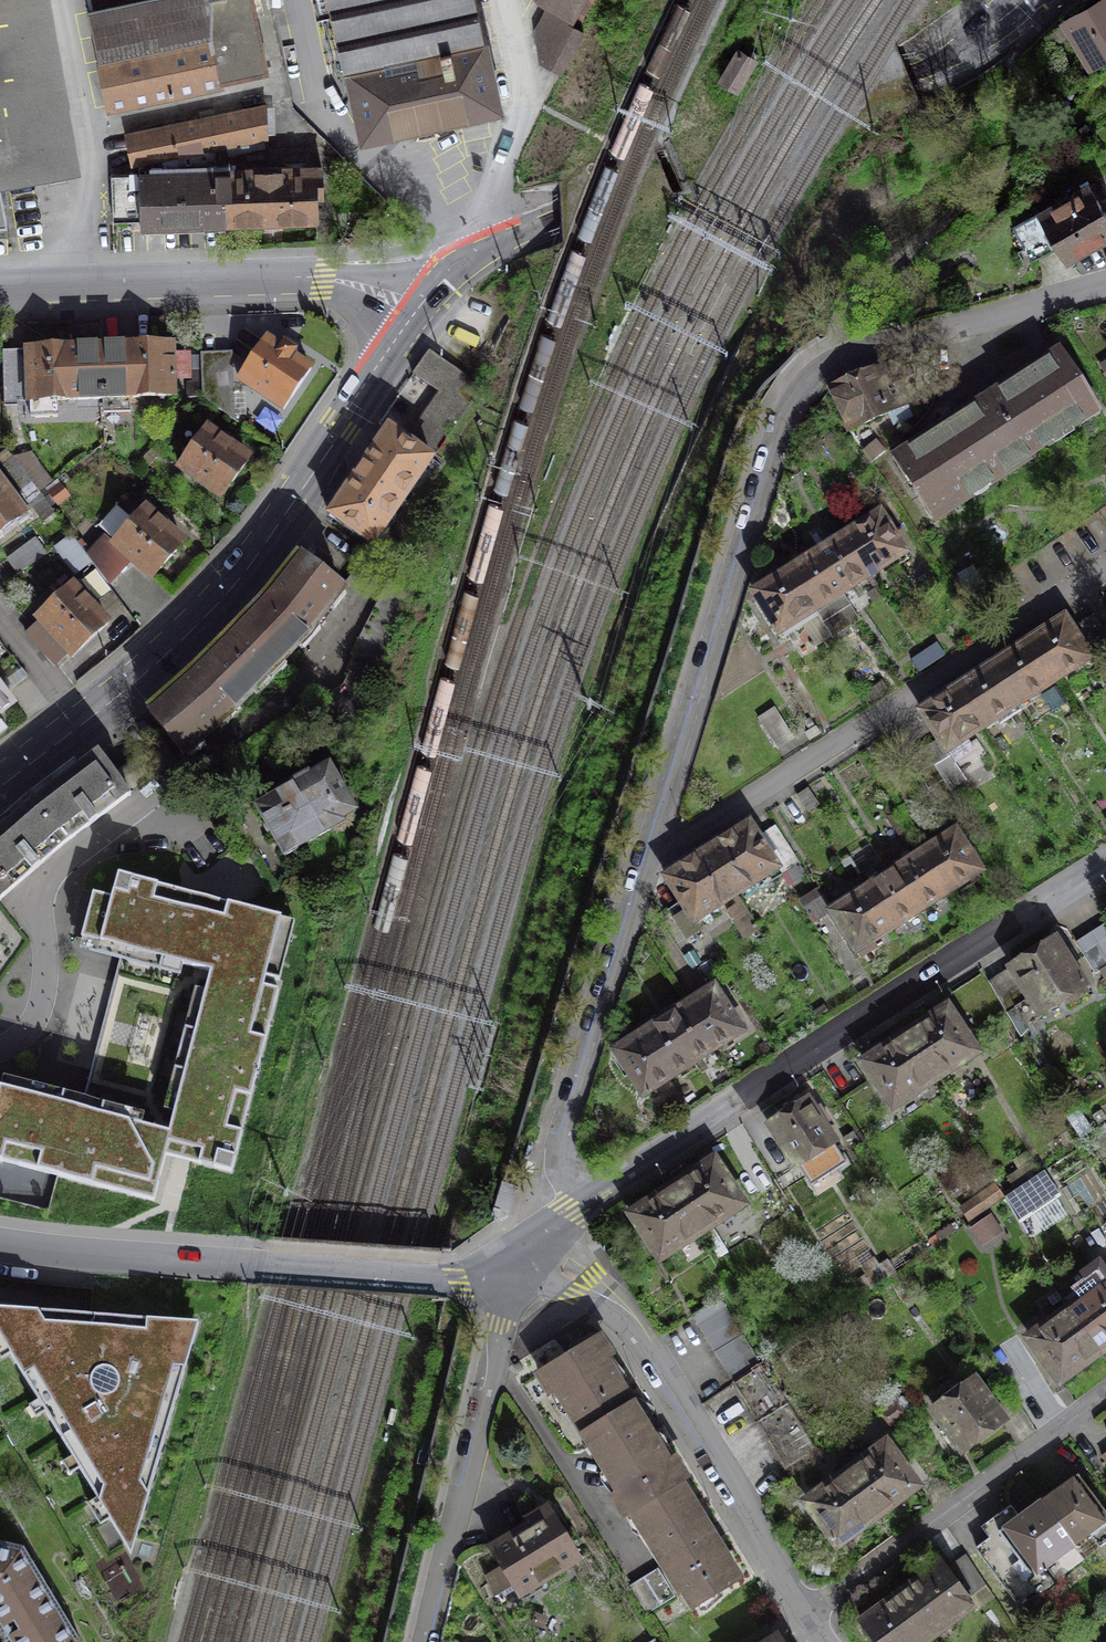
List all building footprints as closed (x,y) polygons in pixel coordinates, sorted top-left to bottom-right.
[(16,176),(16,177),(19,177),(19,175),(43,171),(44,172),(47,171),(47,170),(61,167),(61,169),(64,169),(64,167),(77,164),(47,0),(0,0),(0,178),(16,176)] [(267,70),(251,0),(85,0),(109,106),(267,70)] [(499,109),(476,0),(328,0),(344,72),(348,70),(363,139),(499,109)] [(550,4),(537,27),(541,62),(561,73),(584,32),(567,23),(580,0),(544,0),(550,4)] [(1070,24),(1100,75),(1105,71),(1105,3),(1070,24)] [(755,60),(738,49),(720,78),(736,89),(755,60)] [(129,151),(132,165),(139,165),(140,173),(215,171),(211,148),(267,136),(265,105),(126,135),(129,151)] [(321,168),(268,170),(270,219),(316,218),(315,195),(322,195),(322,188),(321,168)] [(268,170),(215,171),(140,173),(137,173),(137,171),(129,171),(130,173),(111,174),(112,220),(210,218),(220,222),(219,220),(226,220),(270,219),(268,170)] [(1089,185),(1013,228),(1032,262),(1060,246),(1067,258),(1105,236),(1105,215),(1103,210),(1089,185)] [(279,349),(266,340),(240,378),(283,407),(309,369),(291,357),(295,351),(284,343),(279,349)] [(170,345),(101,347),(103,399),(172,396),(171,379),(188,378),(187,354),(171,355),(170,345)] [(101,347),(2,349),(4,406),(18,406),(18,402),(31,401),(32,418),(58,417),(57,401),(103,399),(101,347)] [(429,351),(414,371),(443,390),(411,437),(434,454),(481,386),(429,351)] [(904,461),(944,530),(1105,422),(1105,407),(1069,356),(904,461)] [(232,358),(201,359),(202,397),(234,420),(232,358)] [(920,424),(892,376),(845,403),(870,450),(920,424)] [(222,496),(248,458),(231,446),(233,443),(221,435),(219,438),(206,429),(179,466),(222,496)] [(431,458),(388,430),(329,515),(373,545),(431,458)] [(30,454),(12,456),(39,491),(49,481),(30,454)] [(0,482),(0,532),(24,514),(0,482)] [(69,495),(59,483),(48,492),(59,504),(69,495)] [(156,519),(144,508),(113,543),(152,577),(183,542),(166,527),(169,525),(159,516),(156,519)] [(919,565),(889,518),(760,599),(788,645),(919,565)] [(47,553),(35,538),(8,559),(19,574),(47,553)] [(260,606),(228,638),(267,675),(309,632),(341,590),(299,558),(271,594),(266,600),(260,606)] [(82,596),(71,585),(48,607),(48,606),(37,616),(41,620),(27,634),(55,664),(70,650),(74,654),(106,623),(91,607),(94,605),(85,594),(82,596)] [(1080,626),(932,717),(960,763),(1105,675),(1105,673),(1080,626)] [(267,675),(228,638),(196,671),(184,682),(150,711),(184,753),(223,719),(267,675)] [(13,701),(0,685),(0,711),(13,701)] [(800,746),(782,714),(762,726),(781,758),(793,751),(800,746)] [(966,780),(948,750),(942,753),(932,759),(928,761),(947,792),(966,780)] [(97,752),(30,803),(63,844),(91,822),(104,812),(130,795),(97,752)] [(273,799),(258,807),(272,831),(270,831),(284,855),(342,822),(340,819),(355,811),(329,765),(308,777),(307,774),(291,784),(292,786),(273,798),(273,799)] [(63,844),(30,803),(0,829),(0,898),(34,868),(63,844)] [(762,831),(673,882),(701,933),(791,878),(762,831)] [(969,831),(840,914),(865,958),(996,874),(969,831)] [(281,917),(117,874),(112,898),(92,893),(81,938),(113,946),(210,971),(168,1131),(65,1104),(0,1088),(0,1161),(153,1200),(165,1155),(184,1160),(231,1172),(278,989),(263,985),(281,917)] [(1105,930),(1084,943),(1105,977),(1105,932),(1105,930)] [(1099,984),(1069,939),(1042,957),(1018,973),(1048,1018),(1099,984)] [(757,1041),(726,991),(618,1058),(649,1108),(757,1041)] [(988,1060),(958,1012),(934,1027),(887,1056),(868,1068),(899,1116),(988,1060)] [(847,1142),(821,1100),(772,1131),(799,1173),(847,1142)] [(761,1213),(729,1161),(702,1179),(657,1206),(635,1220),(667,1272),(761,1213)] [(1058,1193),(1049,1179),(1011,1202),(1020,1216),(1058,1193)] [(516,1186),(502,1182),(494,1211),(509,1215),(516,1186)] [(963,1213),(971,1227),(1007,1205),(998,1192),(963,1213)] [(1037,1342),(1072,1394),(1090,1382),(1105,1372),(1105,1299),(1037,1342)] [(0,1308),(0,1337),(132,1554),(198,1322),(0,1308)] [(724,1308),(694,1326),(709,1349),(769,1444),(781,1463),(810,1445),(724,1308)] [(637,1393),(605,1345),(590,1355),(543,1386),(673,1581),(707,1633),(769,1592),(721,1520),(637,1393)] [(1020,1424),(983,1376),(935,1413),(971,1461),(1020,1424)] [(919,1420),(907,1403),(885,1418),(897,1436),(919,1420)] [(928,1491),(894,1445),(815,1503),(849,1549),(865,1537),(901,1511),(928,1491)] [(1082,1484),(1070,1493),(1034,1522),(1022,1532),(1059,1579),(1105,1543),(1105,1513),(1082,1484)] [(590,1566),(558,1512),(496,1548),(529,1603),(590,1566)] [(15,1641),(71,1641),(18,1554),(0,1550),(0,1616),(15,1641)] [(962,1565),(927,1589),(886,1617),(871,1628),(881,1641),(957,1641),(994,1617),(1013,1603),(986,1564),(978,1569),(969,1576),(962,1565)]
